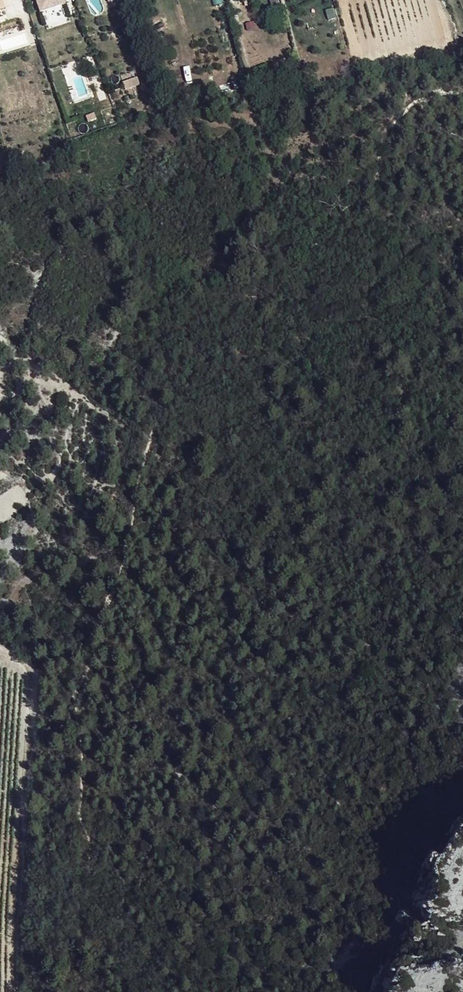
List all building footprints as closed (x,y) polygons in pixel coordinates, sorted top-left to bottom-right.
[(43,10),(48,8),(46,0),(40,0),(43,10)] [(137,77),(122,83),(124,90),(139,85),(137,77)]
